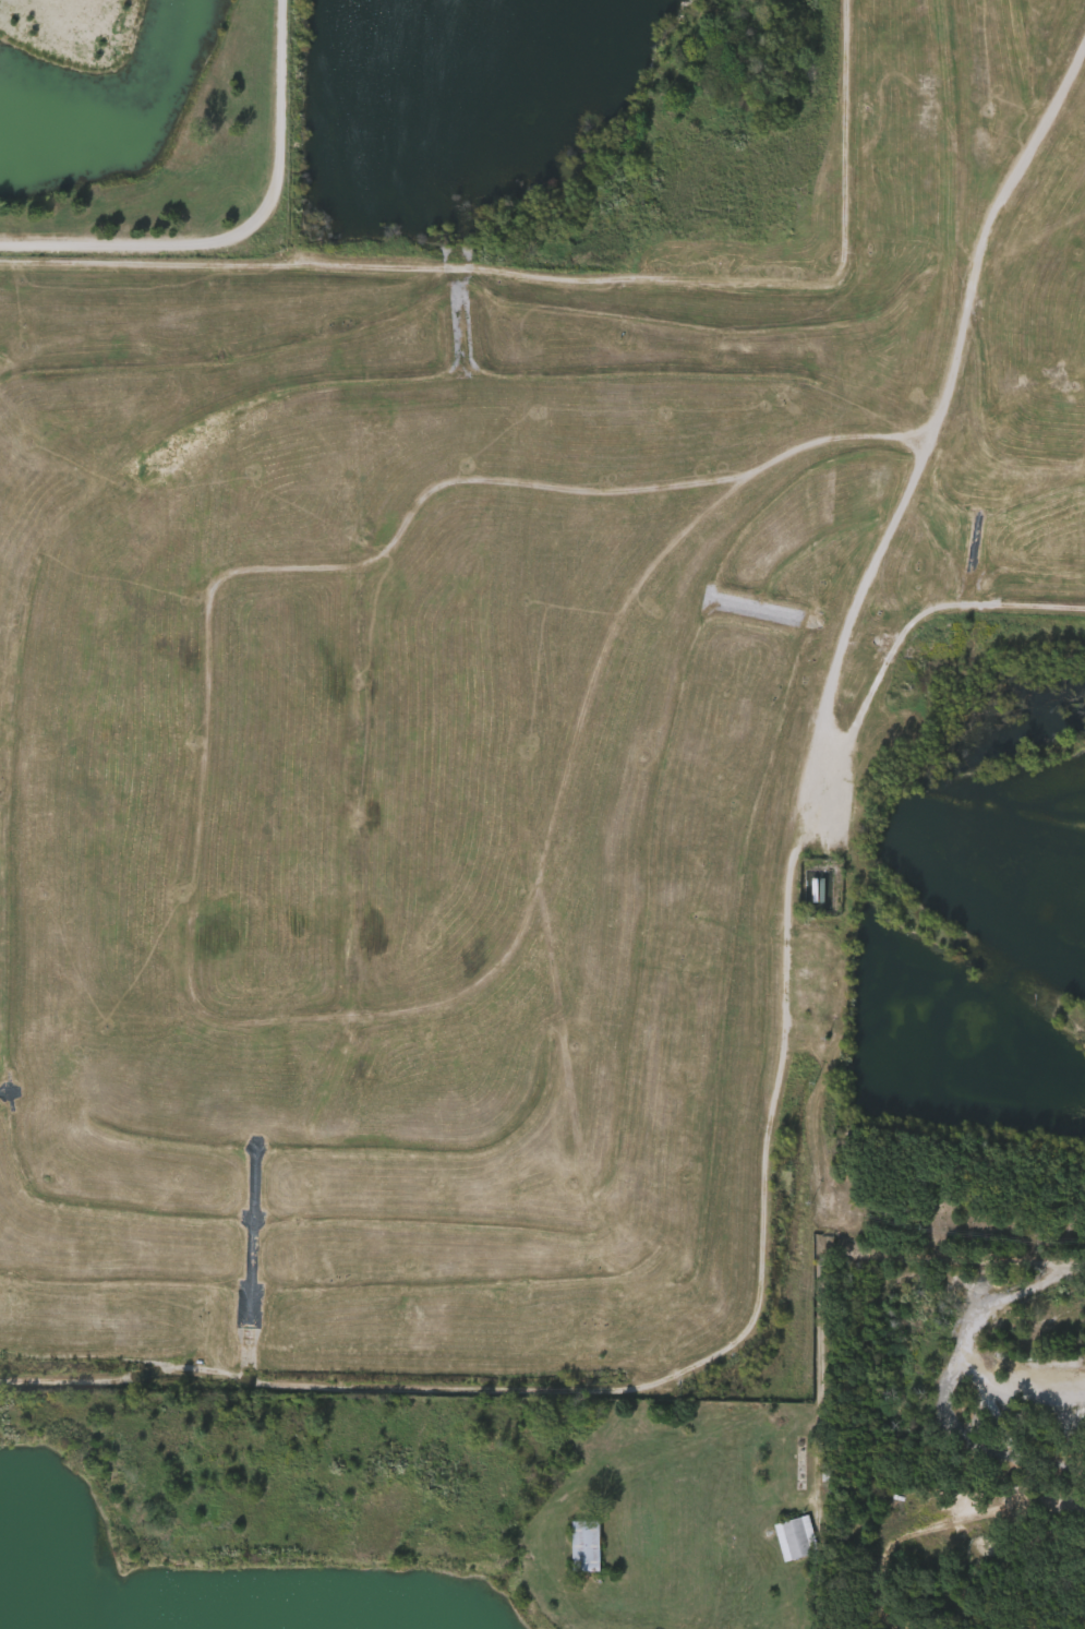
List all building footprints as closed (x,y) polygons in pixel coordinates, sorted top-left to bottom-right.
[(813,1554),(794,1559),(784,1521),(803,1517),(813,1554)] [(603,1569),(576,1570),(576,1520),(602,1520),(603,1569)] [(771,1567),(803,1558),(793,1521),(761,1530),(771,1567)] [(587,1576),(586,1526),(559,1527),(560,1576),(587,1576)]
